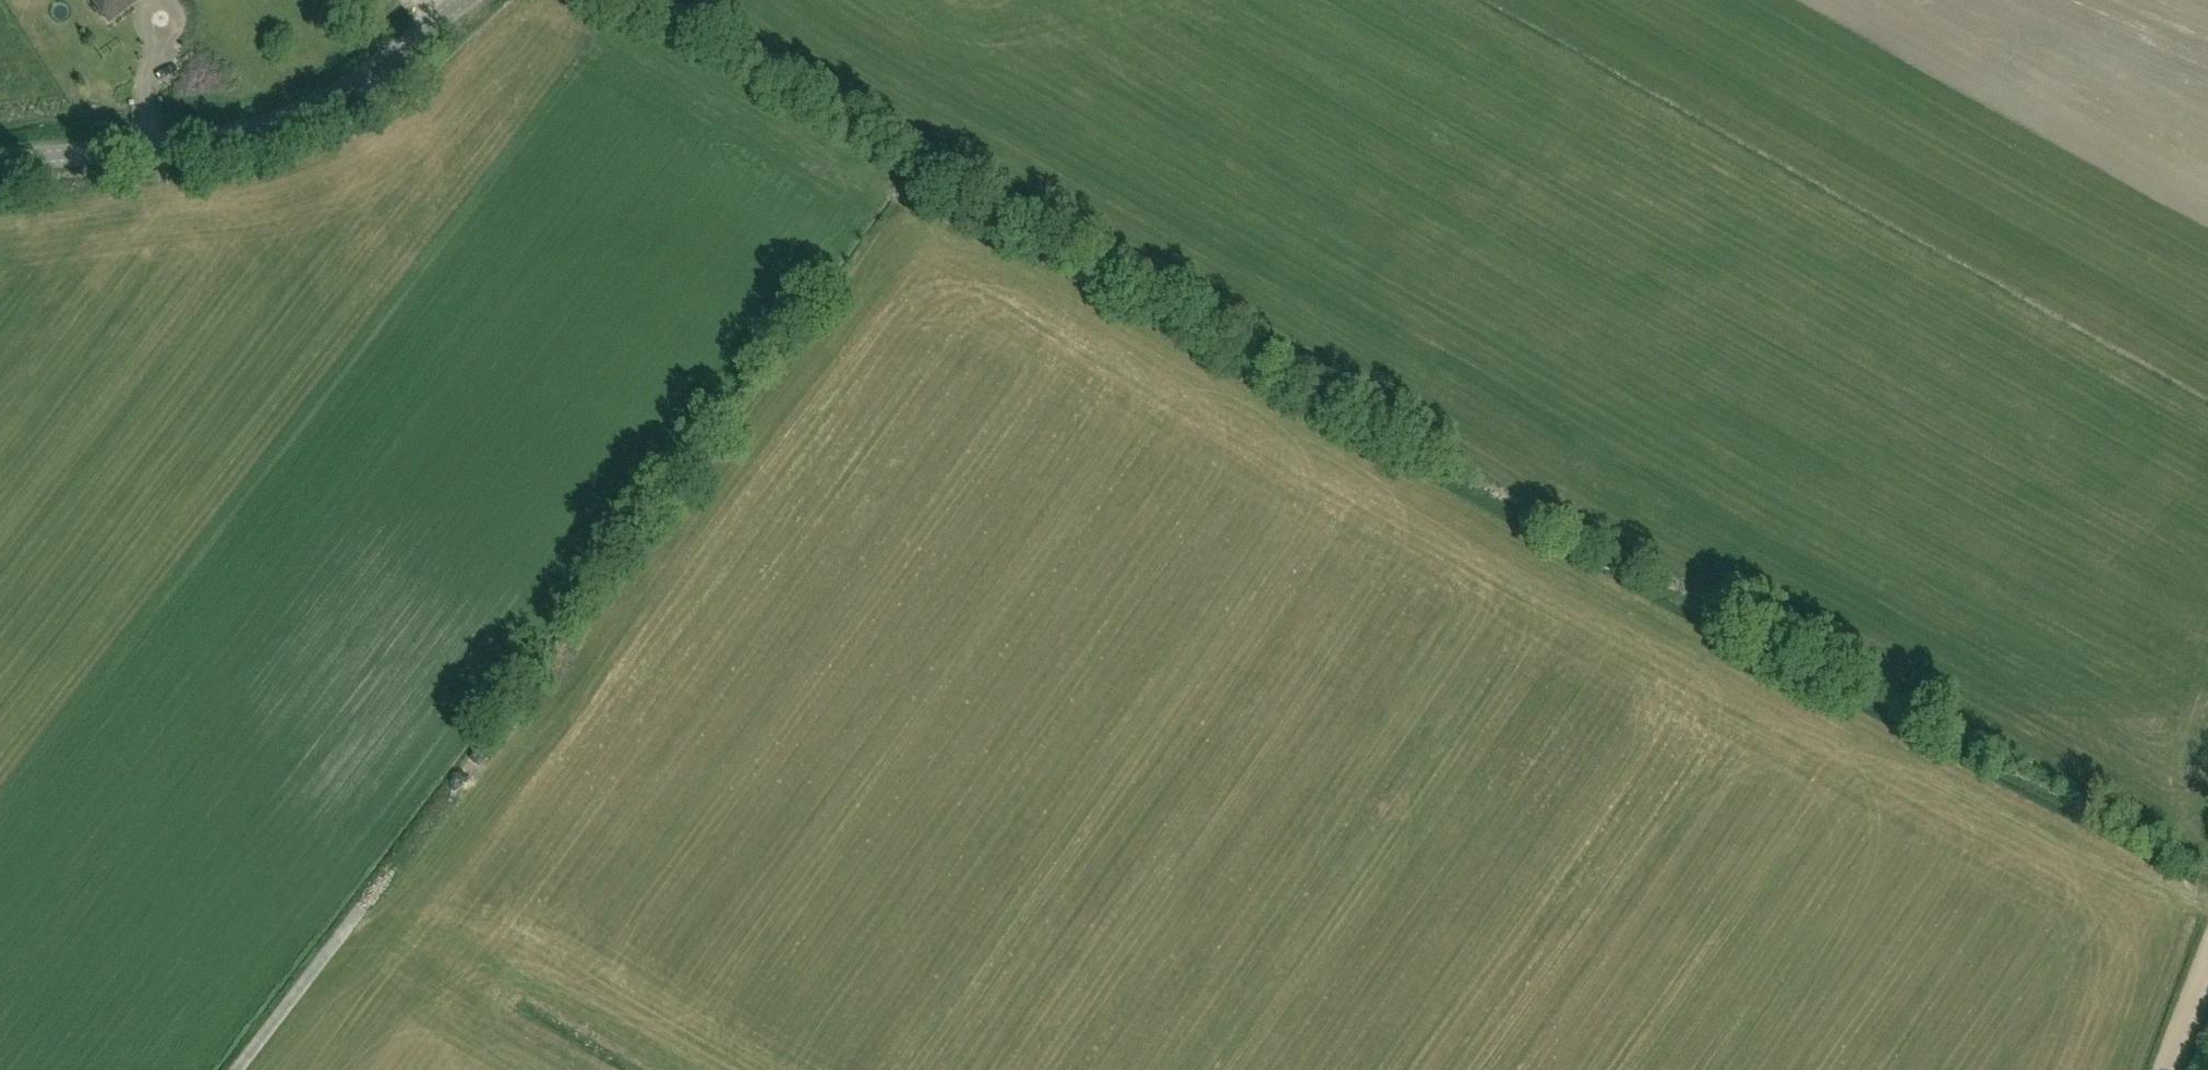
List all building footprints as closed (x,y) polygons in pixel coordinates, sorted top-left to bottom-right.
[(96,5),(94,9),(100,17),(105,17),(108,21),(136,0),(92,0),(96,5)]
